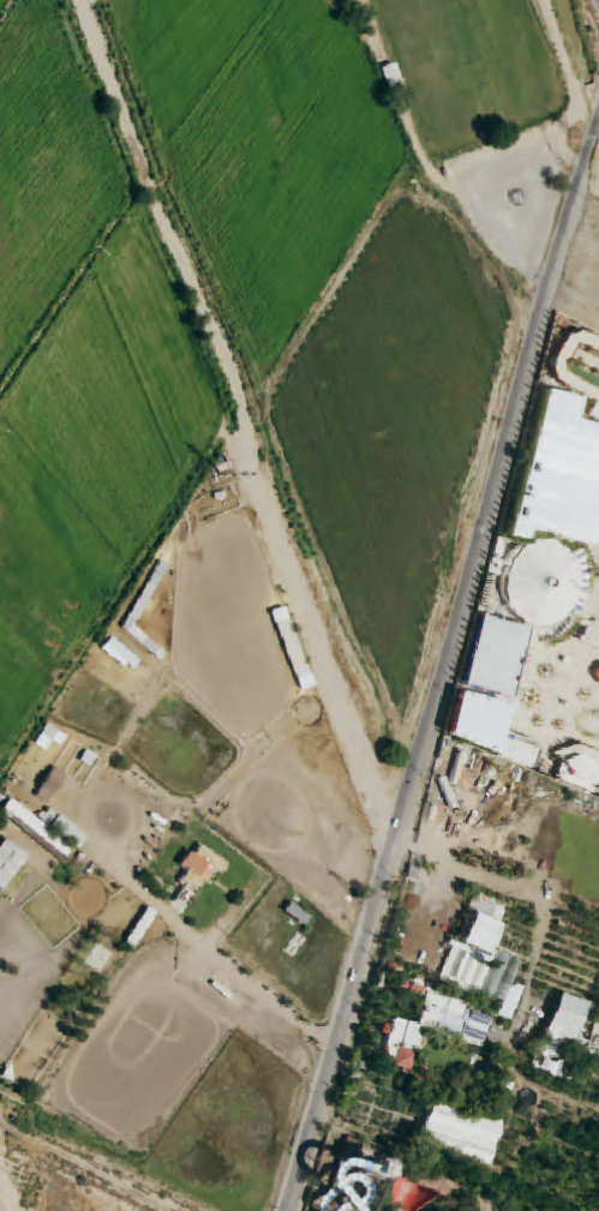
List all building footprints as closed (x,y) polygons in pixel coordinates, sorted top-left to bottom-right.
[(592,407),(586,420),(598,426),(598,410),(592,407)] [(513,631),(571,626),(563,545),(522,549),(523,561),(506,563),(513,631)] [(463,690),(507,699),(521,631),(478,622),(463,690)] [(284,916),(303,929),(309,919),(290,907),(284,916)] [(586,1006),(559,996),(545,1035),(573,1045),(586,1006)] [(420,1008),(428,1015),(424,1019),(430,1024),(442,1007),(429,997),(420,1008)]
